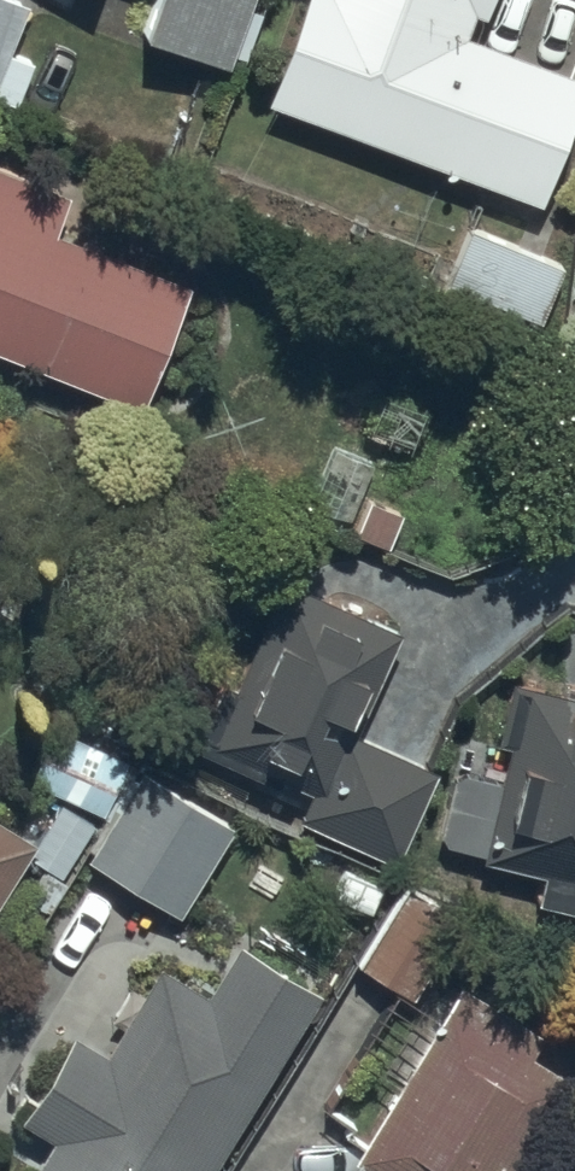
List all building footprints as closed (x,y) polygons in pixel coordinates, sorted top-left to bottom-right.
[(20,102),(36,58),(11,49),(29,1),(25,0),(0,0),(0,94),(20,102)] [(138,36),(220,67),(244,0),(151,0),(138,36)] [(266,112),(538,211),(574,110),(574,89),(475,52),(494,0),(307,0),(266,112)] [(138,420),(187,297),(50,243),(65,206),(0,180),(0,366),(138,420)] [(467,234),(443,290),(538,330),(562,274),(467,234)] [(221,689),(190,756),(275,795),(266,815),(391,873),(437,773),(357,736),(401,640),(281,585),(231,693),(221,689)] [(510,691),(497,752),(507,753),(499,790),(449,779),(433,853),(480,863),(479,868),(543,881),(536,912),(574,920),(574,705),(510,691)] [(27,863),(43,873),(23,904),(45,918),(77,866),(177,928),(236,834),(60,724),(19,790),(33,798),(9,837),(0,831),(0,906),(27,863)] [(456,930),(405,898),(356,976),(407,1008),(456,930)] [(314,1003),(236,955),(204,1009),(155,979),(141,1002),(130,995),(109,1030),(119,1037),(102,1064),(71,1046),(19,1132),(49,1151),(37,1170),(212,1170),(314,1003)] [(570,1093),(532,1070),(545,1048),(458,995),(350,1170),(522,1170),(570,1093)]
